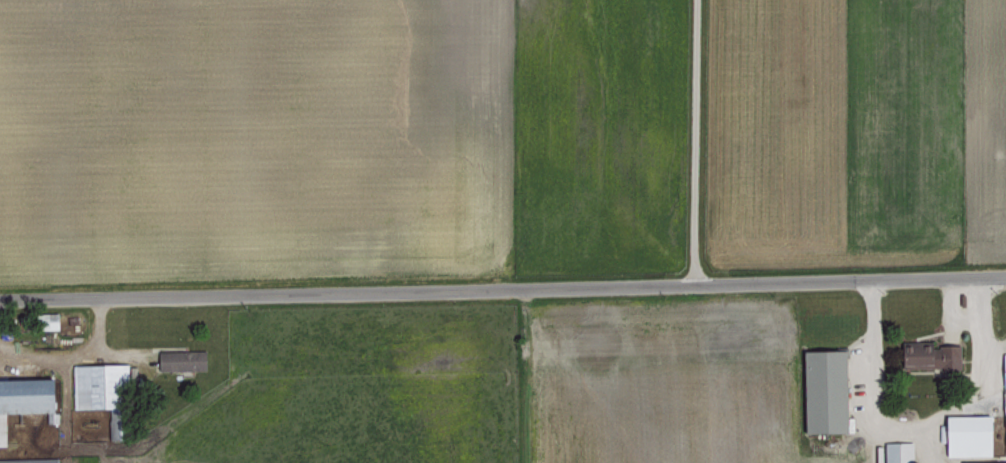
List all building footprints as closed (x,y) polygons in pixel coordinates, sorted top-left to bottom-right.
[(44,312),(43,327),(54,328),(55,313),(44,312)] [(930,345),(930,340),(912,341),(913,346),(902,346),(902,353),(897,353),(897,370),(958,368),(957,344),(930,345)] [(842,348),(799,350),(801,432),(844,431),(842,348)] [(155,350),(155,370),(205,369),(205,349),(155,350)] [(70,364),(71,408),(111,407),(111,388),(127,388),(127,378),(134,378),(133,363),(70,364)] [(4,445),(3,411),(53,411),(52,377),(0,378),(0,445),(4,445)] [(989,454),(988,413),(941,415),(943,455),(989,454)] [(910,442),(874,442),(874,462),(911,462),(910,442)]
